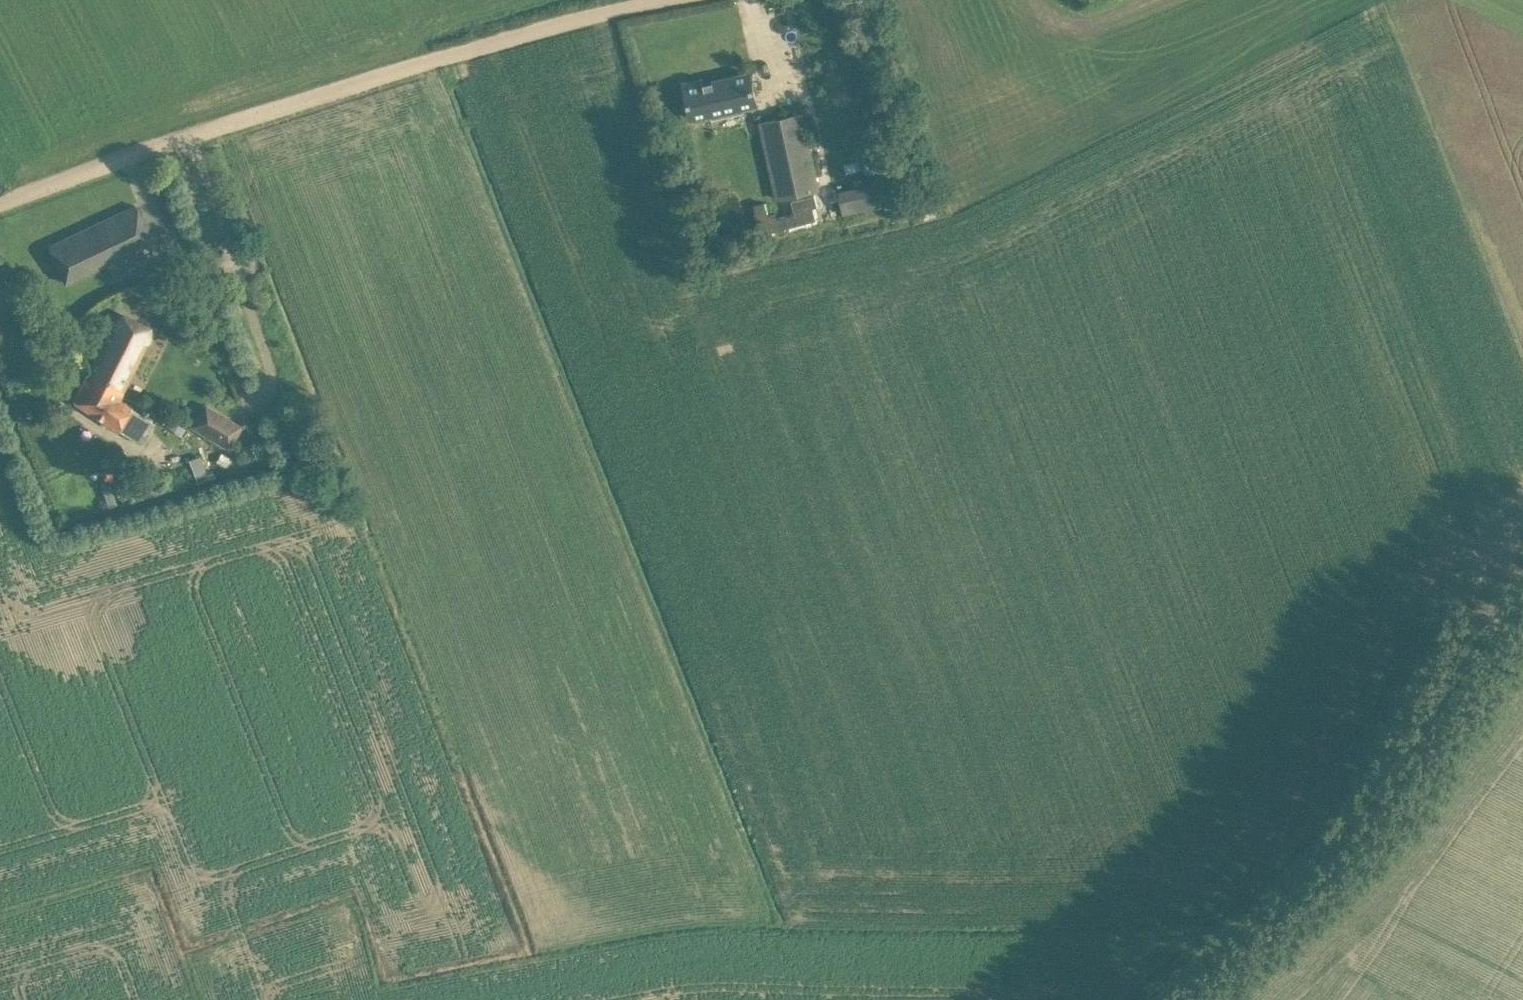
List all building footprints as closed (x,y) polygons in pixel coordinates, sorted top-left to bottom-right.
[(701,79),(684,83),(689,102),(692,117),(709,113),(711,119),(743,112),(742,106),(757,102),(755,92),(750,72),(702,83),(701,79)] [(802,113),(761,122),(778,197),(819,188),(802,113)] [(879,181),(839,188),(844,211),(883,203),(879,181)] [(136,204),(49,245),(66,281),(153,240),(136,204)] [(89,369),(123,389),(149,338),(115,320),(89,369)] [(89,369),(74,399),(121,429),(134,408),(119,397),(123,389),(89,369)] [(245,425),(205,402),(191,427),(230,450),(245,425)] [(155,421),(134,408),(121,429),(141,441),(155,421)]
